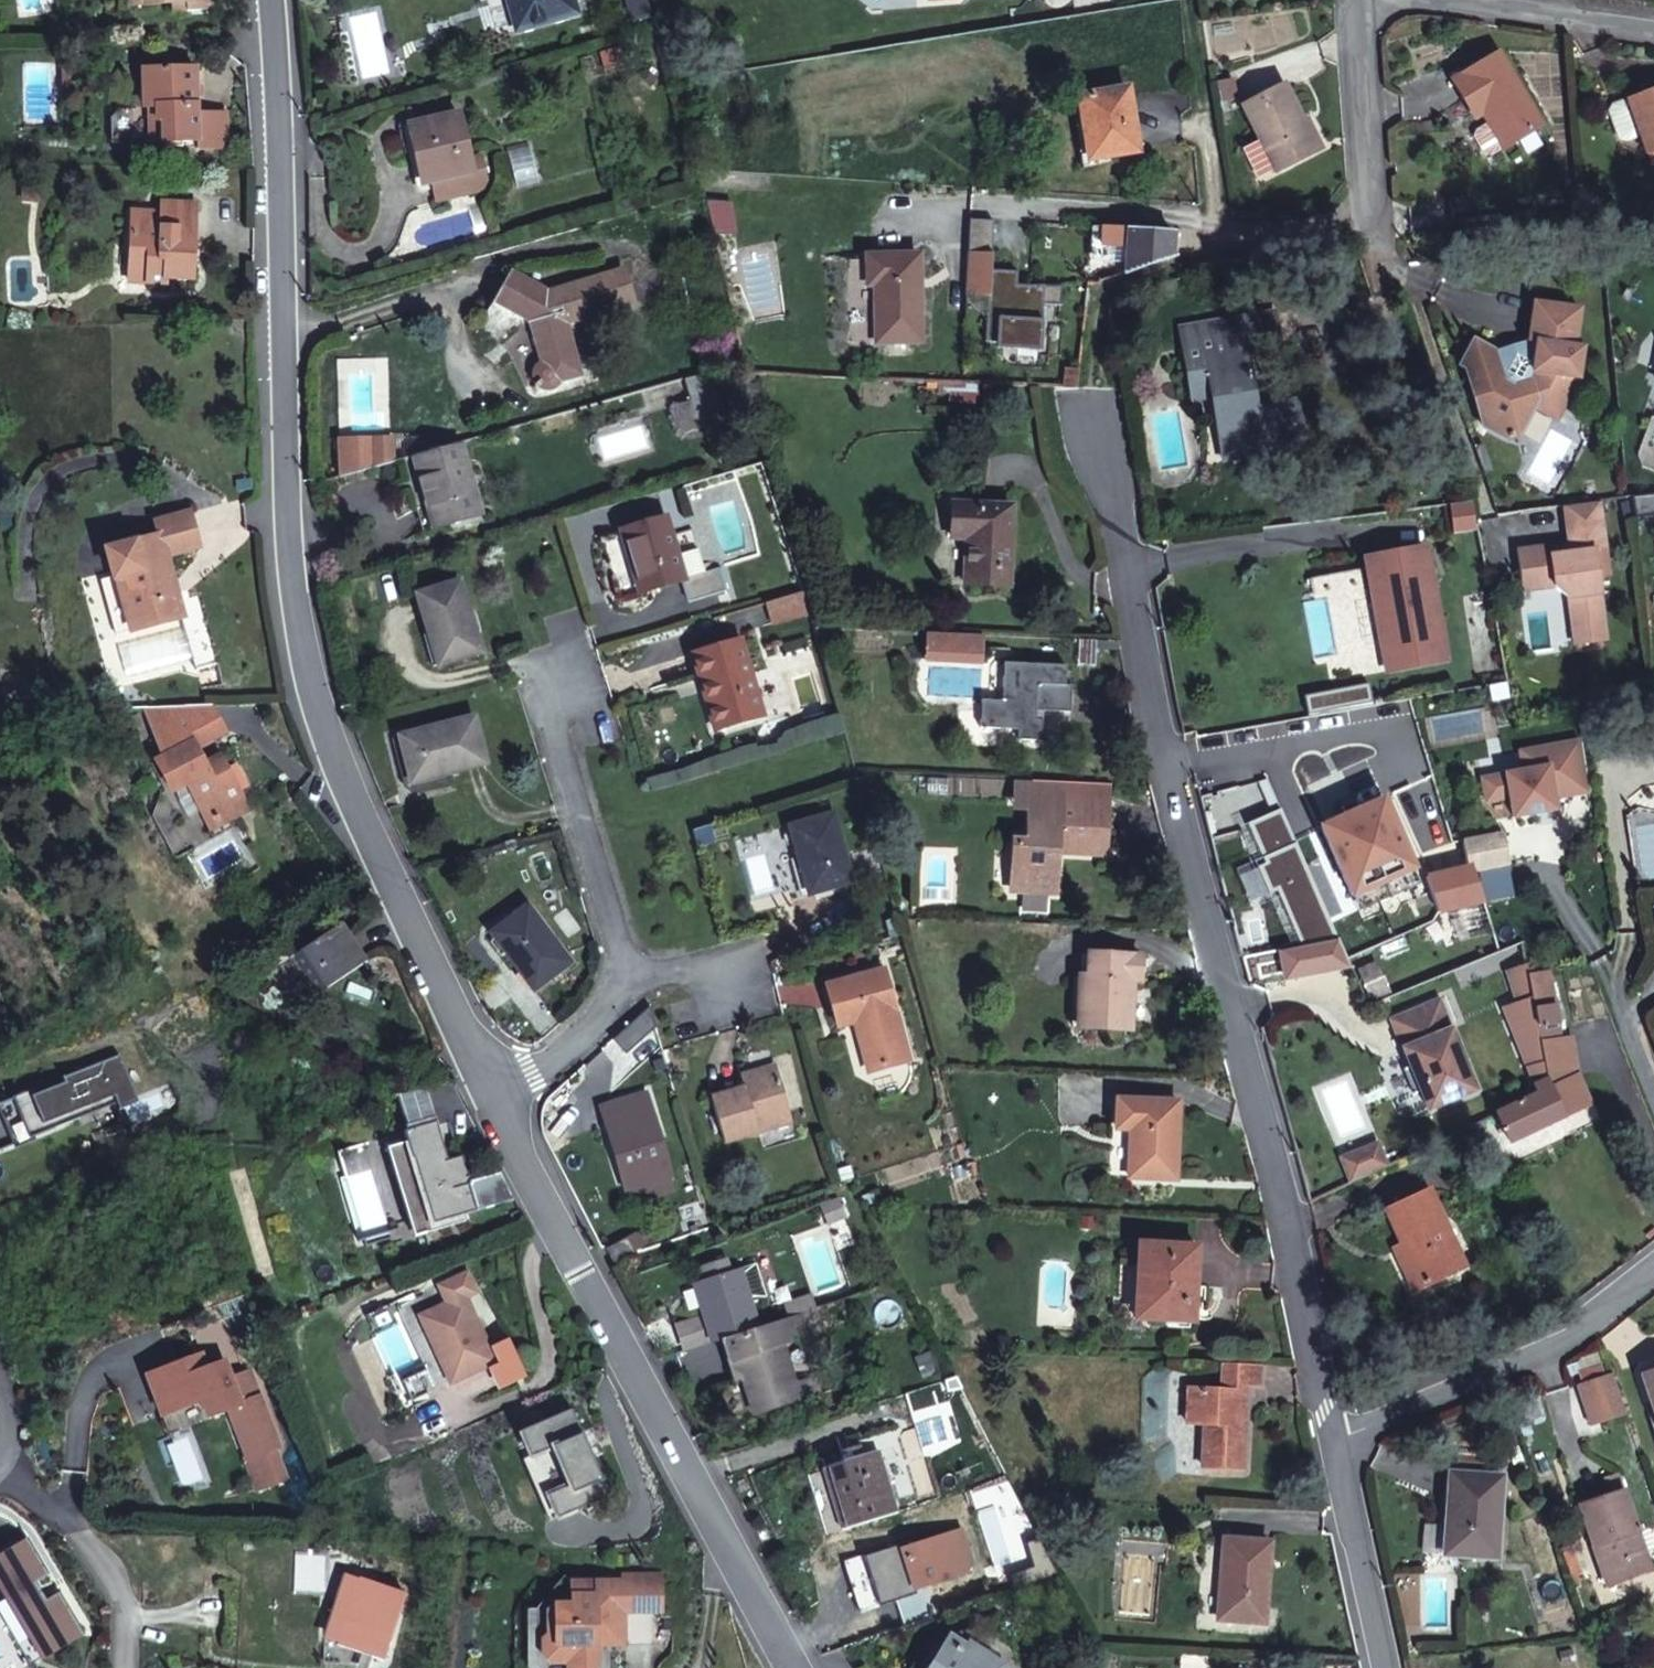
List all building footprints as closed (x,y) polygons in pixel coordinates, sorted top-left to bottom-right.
[(153,6),(185,3),(193,2),(194,14),(219,11),(217,0),(152,0),(153,6)] [(571,15),(566,0),(519,0),(527,27),(571,15)] [(571,15),(582,12),(578,0),(566,0),(571,15)] [(193,2),(185,3),(187,14),(194,14),(193,2)] [(1478,139),(1495,163),(1517,147),(1547,126),(1496,55),(1454,85),(1481,123),(1493,115),(1500,124),(1478,139)] [(199,68),(146,67),(146,104),(151,104),(158,105),(157,142),(197,142),(197,151),(227,152),(227,115),(199,114),(199,68)] [(1125,86),(1071,94),(1080,157),(1132,150),(1125,86)] [(1292,88),(1246,109),(1277,175),(1319,154),(1292,88)] [(1628,102),(1639,133),(1647,155),(1653,153),(1653,93),(1628,102)] [(1623,138),(1639,133),(1628,102),(1616,107),(1613,113),(1623,138)] [(158,105),(151,104),(150,142),(157,142),(158,105)] [(469,107),(418,117),(430,176),(482,168),(469,107)] [(735,224),(729,196),(703,194),(710,225),(735,224)] [(135,234),(134,274),(154,276),(153,286),(169,287),(170,276),(200,277),(200,260),(190,259),(191,246),(201,246),(202,205),(165,203),(164,218),(148,217),(135,234)] [(987,212),(963,210),(961,242),(986,243),(987,212)] [(1086,256),(1108,254),(1105,220),(1079,218),(1086,256)] [(1105,220),(1108,254),(1120,254),(1124,260),(1166,249),(1162,223),(1105,220)] [(986,243),(961,242),(959,288),(983,289),(980,334),(1037,337),(1039,296),(1056,297),(1057,277),(1011,275),(1012,262),(985,261),(986,243)] [(920,331),(914,245),(865,247),(868,276),(875,275),(881,333),(920,331)] [(191,246),(190,259),(200,260),(201,246),(191,246)] [(738,259),(751,312),(777,306),(766,253),(738,259)] [(533,322),(543,364),(542,365),(539,368),(537,373),(538,378),(540,382),(543,385),(548,386),(553,386),(557,383),(583,374),(571,322),(639,305),(633,272),(551,292),(516,273),(499,305),(533,322)] [(134,286),(153,286),(154,276),(134,274),(134,286)] [(1508,433),(1522,414),(1527,408),(1534,413),(1547,422),(1555,411),(1574,384),(1578,353),(1572,353),(1578,314),(1531,308),(1526,343),(1519,353),(1510,346),(1491,349),(1471,336),(1456,357),(1460,358),(1473,402),(1485,409),(1478,420),(1477,422),(1496,434),(1508,433)] [(1275,345),(1268,311),(1223,319),(1246,450),(1300,441),(1292,400),(1254,406),(1243,352),(1275,345)] [(1246,450),(1223,319),(1180,328),(1189,377),(1205,376),(1220,455),(1246,450)] [(700,425),(726,418),(712,374),(686,380),(700,425)] [(1082,393),(1080,375),(1062,375),(1063,393),(1082,393)] [(432,526),(478,515),(459,444),(412,457),(432,526)] [(1608,478),(1594,479),(1596,493),(1610,491),(1608,478)] [(1439,498),(1427,501),(1430,522),(1461,518),(1454,499),(1440,501),(1439,498)] [(1572,624),(1585,622),(1603,619),(1593,549),(1602,547),(1596,498),(1569,502),(1557,504),(1564,553),(1549,555),(1547,543),(1517,547),(1523,587),(1553,582),(1559,585),(1564,590),(1567,596),(1569,602),(1572,624)] [(1006,586),(1013,505),(977,501),(957,499),(952,532),(971,534),(968,581),(1006,586)] [(711,510),(722,557),(747,552),(734,504),(711,510)] [(105,546),(113,571),(119,569),(134,625),(181,613),(165,551),(199,541),(191,507),(156,515),(160,531),(105,546)] [(668,511),(624,523),(639,582),(678,572),(686,601),(725,591),(716,558),(705,562),(694,520),(671,526),(668,511)] [(1441,652),(1420,540),(1361,551),(1383,663),(1441,652)] [(1350,616),(1368,613),(1358,560),(1340,564),(1350,616)] [(118,629),(134,625),(119,569),(113,571),(102,574),(118,629)] [(460,572),(417,584),(437,654),(479,642),(460,572)] [(807,621),(798,587),(760,598),(770,632),(807,621)] [(182,614),(191,652),(205,649),(195,610),(182,614)] [(1589,647),(1606,645),(1603,619),(1585,622),(1589,647)] [(1585,622),(1572,624),(1576,649),(1589,647),(1585,622)] [(713,679),(705,681),(717,720),(762,707),(743,634),(704,646),(713,679)] [(1000,702),(983,701),(981,725),(1015,728),(1014,736),(1038,737),(1039,715),(1032,714),(1032,706),(1066,709),(1068,686),(1060,685),(1062,666),(1004,662),(1000,702)] [(141,707),(146,715),(188,712),(196,726),(181,734),(189,747),(200,741),(203,747),(231,731),(214,701),(141,707)] [(469,711),(397,730),(409,772),(479,755),(469,711)] [(188,712),(146,715),(170,758),(189,747),(181,734),(196,726),(188,712)] [(1579,739),(1564,742),(1574,793),(1589,790),(1579,739)] [(170,758),(163,762),(180,790),(192,784),(210,819),(248,799),(229,762),(215,768),(203,747),(200,741),(189,747),(170,758)] [(1523,770),(1481,779),(1486,801),(1509,796),(1513,816),(1538,811),(1537,806),(1554,802),(1553,797),(1574,793),(1564,742),(1519,751),(1523,770)] [(1344,811),(1321,821),(1352,893),(1408,869),(1410,874),(1416,872),(1414,866),(1415,865),(1382,793),(1359,804),(1344,811)] [(1024,832),(1014,831),(1008,882),(1049,886),(1054,842),(1089,845),(1092,821),(1105,822),(1107,802),(1027,797),(1024,832)] [(1342,803),(1344,811),(1359,804),(1355,797),(1342,803)] [(254,810),(248,799),(210,819),(216,830),(254,810)] [(1554,802),(1537,806),(1538,811),(1555,808),(1554,802)] [(1304,942),(1339,935),(1285,807),(1249,822),(1267,862),(1261,865),(1271,892),(1279,889),(1304,942)] [(828,810),(787,823),(806,888),(846,877),(828,810)] [(1444,870),(1427,874),(1439,910),(1451,907),(1484,900),(1475,870),(1510,862),(1508,856),(1503,830),(1462,838),(1468,864),(1444,870)] [(755,887),(759,900),(771,901),(777,896),(778,884),(767,861),(762,859),(752,861),(748,868),(748,870),(749,876),(752,881),(758,885),(755,887)] [(515,897),(479,926),(521,981),(557,954),(515,897)] [(304,982),(354,953),(334,916),(282,945),(304,982)] [(1304,942),(1283,946),(1289,972),(1349,960),(1339,935),(1304,942)] [(1138,976),(1138,954),(1091,951),(1090,971),(1081,972),(1080,994),(1089,995),(1088,1024),(1122,1025),(1124,974),(1138,976)] [(1538,1084),(1549,1079),(1528,965),(1507,975),(1521,1006),(1507,1012),(1538,1084)] [(1501,1113),(1512,1141),(1589,1105),(1580,1086),(1573,1067),(1569,1046),(1567,1034),(1558,1036),(1557,1018),(1567,1018),(1564,998),(1555,1000),(1549,971),(1530,974),(1549,1079),(1538,1084),(1541,1093),(1500,1112),(1501,1113)] [(835,1025),(851,1020),(866,1067),(904,1055),(880,974),(825,992),(835,1025)] [(1477,1088),(1440,1001),(1400,1017),(1411,1045),(1405,1048),(1413,1067),(1421,1070),(1425,1081),(1423,1089),(1431,1108),(1477,1088)] [(1400,1017),(1394,1020),(1405,1048),(1411,1045),(1400,1017)] [(134,1057),(20,1105),(34,1138),(76,1120),(79,1128),(93,1122),(89,1115),(148,1090),(134,1057)] [(735,1073),(738,1082),(773,1072),(771,1064),(735,1073)] [(1416,1092),(1423,1089),(1425,1081),(1421,1070),(1413,1067),(1407,1069),(1416,1092)] [(720,1145),(754,1136),(749,1120),(785,1110),(773,1072),(738,1082),(739,1086),(706,1096),(720,1145)] [(1176,1168),(1178,1093),(1119,1088),(1118,1115),(1132,1115),(1130,1167),(1176,1168)] [(148,1090),(89,1115),(93,1122),(132,1106),(135,1112),(154,1104),(148,1090)] [(635,1096),(591,1111),(617,1193),(662,1177),(635,1096)] [(20,1105),(0,1113),(0,1116),(18,1158),(39,1150),(37,1145),(79,1128),(76,1120),(34,1138),(20,1105)] [(785,1110),(749,1120),(754,1136),(789,1125),(785,1110)] [(406,1145),(397,1149),(440,1237),(482,1217),(478,1210),(491,1205),(467,1162),(455,1167),(433,1124),(403,1139),(406,1145)] [(1384,1144),(1349,1161),(1358,1181),(1393,1164),(1384,1144)] [(397,1149),(388,1154),(430,1242),(440,1237),(397,1149)] [(1406,1259),(1417,1284),(1465,1263),(1431,1187),(1392,1205),(1409,1241),(1415,1254),(1406,1259)] [(1187,1292),(1188,1276),(1189,1236),(1130,1234),(1130,1261),(1143,1261),(1142,1308),(1187,1309),(1187,1292)] [(1415,1254),(1409,1241),(1400,1245),(1406,1259),(1415,1254)] [(1129,1307),(1142,1308),(1143,1261),(1130,1261),(1129,1307)] [(690,1290),(701,1323),(710,1349),(714,1348),(755,1333),(749,1310),(763,1306),(752,1273),(690,1290)] [(1199,1277),(1188,1276),(1187,1292),(1199,1293),(1199,1277)] [(435,1289),(444,1310),(429,1317),(438,1337),(428,1341),(448,1386),(494,1364),(479,1331),(470,1334),(465,1322),(473,1318),(466,1303),(472,1300),(464,1279),(435,1289)] [(806,1315),(771,1327),(776,1344),(811,1334),(806,1315)] [(428,1341),(438,1337),(429,1317),(419,1321),(428,1341)] [(465,1322),(470,1334),(479,1331),(473,1318),(465,1322)] [(710,1349),(701,1323),(671,1334),(680,1360),(710,1349)] [(789,1385),(776,1344),(771,1327),(755,1333),(714,1348),(728,1389),(741,1385),(751,1417),(815,1396),(808,1378),(789,1385)] [(508,1343),(494,1350),(502,1367),(491,1372),(499,1390),(524,1378),(508,1343)] [(1215,1349),(1215,1375),(1181,1374),(1179,1410),(1195,1411),(1195,1455),(1235,1456),(1235,1377),(1228,1377),(1229,1369),(1250,1370),(1250,1349),(1215,1349)] [(140,1395),(157,1400),(163,1416),(191,1404),(196,1402),(203,1418),(215,1413),(230,1407),(221,1382),(215,1365),(203,1369),(196,1370),(191,1369),(187,1359),(134,1379),(140,1395)] [(1639,1374),(1653,1415),(1653,1369),(1639,1374)] [(240,1375),(221,1382),(230,1407),(215,1413),(225,1442),(260,1429),(240,1375)] [(1624,1412),(1612,1376),(1579,1387),(1592,1423),(1624,1412)] [(151,1421),(163,1416),(157,1400),(140,1395),(151,1421)] [(203,1418),(196,1402),(191,1404),(197,1420),(203,1418)] [(561,1415),(508,1438),(546,1524),(599,1501),(561,1415)] [(260,1429),(225,1442),(246,1497),(251,1495),(240,1465),(257,1459),(268,1489),(276,1486),(264,1456),(270,1454),(260,1429)] [(848,1536),(901,1518),(879,1455),(826,1473),(848,1536)] [(257,1459),(240,1465),(251,1495),(268,1489),(257,1459)] [(1500,1473),(1450,1469),(1447,1515),(1454,1516),(1451,1552),(1496,1556),(1500,1473)] [(1623,1490),(1576,1505),(1605,1584),(1649,1568),(1623,1490)] [(0,1546),(0,1599),(38,1653),(90,1615),(63,1577),(50,1586),(38,1569),(51,1560),(28,1527),(0,1546)] [(1214,1573),(1212,1572),(1208,1603),(1255,1606),(1259,1530),(1218,1528),(1214,1573)] [(883,1557),(837,1574),(855,1623),(905,1604),(907,1598),(959,1579),(964,1568),(952,1536),(884,1561),(883,1557)] [(1143,1547),(1116,1544),(1110,1601),(1138,1603),(1143,1547)] [(561,1664),(542,1665),(536,1660),(535,1639),(540,1636),(541,1613),(547,1604),(565,1604),(565,1582),(615,1581),(615,1575),(556,1575),(530,1609),(525,1660),(534,1667),(561,1667),(561,1664)] [(615,1575),(615,1581),(619,1611),(652,1611),(652,1575),(615,1575)] [(374,1661),(396,1592),(348,1578),(327,1646),(374,1661)] [(604,1645),(619,1645),(619,1639),(619,1611),(615,1581),(565,1582),(565,1604),(547,1604),(541,1613),(540,1636),(535,1639),(536,1660),(542,1665),(561,1664),(561,1667),(592,1667),(592,1648),(604,1645)] [(1006,1666),(973,1641),(969,1647),(958,1639),(936,1667),(1007,1667),(1006,1666)]
